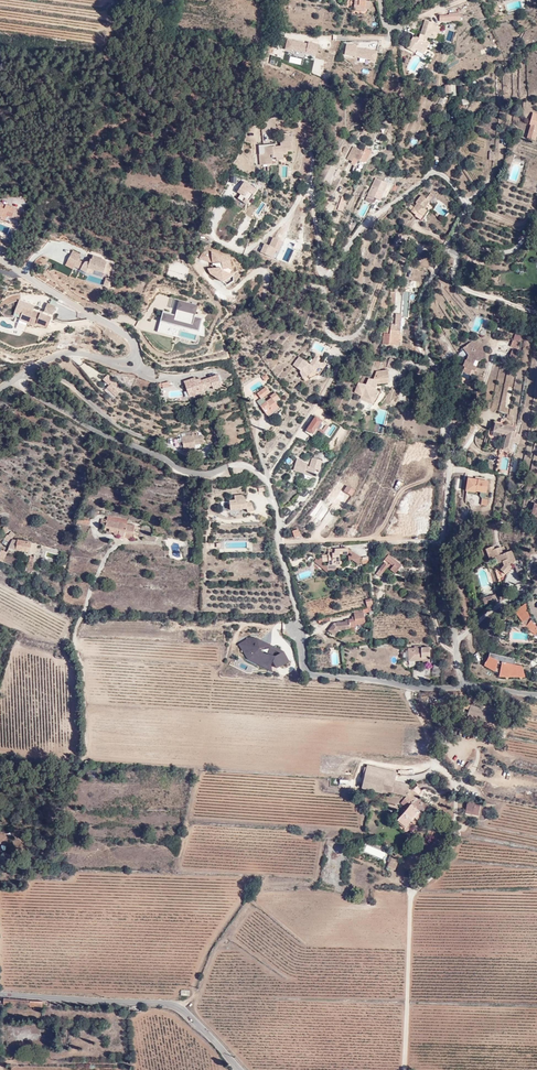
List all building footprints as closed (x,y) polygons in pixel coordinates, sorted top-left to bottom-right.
[(439,22),(460,21),(460,12),(439,13),(439,22)] [(407,50),(413,53),(414,51),(417,52),(421,54),(423,49),(428,52),(431,44),(428,42),(429,38),(435,40),(436,34),(441,36),(443,28),(435,26),(431,25),(431,22),(423,21),(419,38),(414,37),(407,50)] [(316,56),(318,44),(308,42),(307,43),(287,38),(285,48),(316,56)] [(357,46),(346,43),(344,54),(375,62),(377,51),(357,47),(357,46)] [(451,84),(447,85),(447,94),(456,94),(456,89),(452,89),(451,84)] [(536,126),(532,125),(528,138),(535,141),(536,135),(536,125),(536,126)] [(285,156),(289,156),(289,152),(292,152),(292,133),(285,133),(285,141),(282,141),(282,146),(277,147),(276,144),(260,144),(260,165),(273,164),(273,159),(278,158),(280,158),(280,156),(285,156)] [(363,151),(357,148),(349,162),(355,165),(358,160),(362,162),(367,160),(370,154),(368,153),(370,150),(365,148),(363,151)] [(367,195),(365,200),(364,200),(372,204),(375,198),(380,201),(388,184),(387,184),(388,183),(375,178),(374,178),(367,194),(367,195)] [(244,181),(237,192),(240,195),(237,199),(246,204),(257,189),(244,181)] [(343,212),(348,199),(342,196),(336,209),(343,212)] [(427,210),(431,203),(427,200),(422,196),(417,203),(419,205),(413,213),(423,221),(430,212),(427,210)] [(8,217),(12,208),(2,204),(0,209),(0,208),(0,214),(8,217)] [(265,244),(259,251),(274,259),(282,243),(272,237),(269,245),(268,245),(265,244)] [(222,256),(212,252),(211,251),(212,273),(222,279),(230,274),(232,270),(229,260),(222,260),(222,256)] [(208,263),(211,257),(202,252),(199,258),(208,263)] [(72,263),(65,260),(64,260),(62,265),(70,268),(71,266),(83,271),(85,268),(100,272),(103,262),(101,259),(98,259),(99,258),(90,255),(89,257),(78,253),(72,263)] [(186,281),(190,267),(170,261),(166,275),(186,281)] [(104,278),(102,286),(111,288),(113,280),(104,278)] [(409,291),(402,290),(399,316),(395,316),(395,319),(390,319),(390,332),(383,331),(382,343),(400,344),(401,332),(402,316),(406,316),(409,291)] [(161,311),(157,333),(196,340),(199,324),(204,325),(205,318),(195,316),(197,305),(177,301),(175,314),(161,311)] [(43,312),(53,316),(56,306),(47,303),(43,312)] [(29,310),(20,307),(16,319),(32,325),(33,322),(44,327),(48,317),(37,313),(38,310),(30,307),(29,310)] [(517,349),(520,342),(512,340),(510,346),(517,349)] [(466,360),(465,363),(475,362),(475,360),(480,360),(483,358),(486,357),(485,348),(471,343),(464,347),(468,354),(465,359),(466,360)] [(518,353),(511,351),(509,358),(516,360),(518,353)] [(309,362),(298,356),(292,363),(299,370),(298,372),(302,376),(313,371),(317,374),(327,362),(323,360),(321,362),(318,360),(320,357),(316,354),(309,362)] [(475,362),(465,363),(464,365),(465,366),(463,371),(473,375),(477,366),(473,365),(475,362)] [(384,382),(387,378),(388,369),(376,372),(374,380),(369,380),(368,382),(375,388),(375,383),(384,382)] [(217,373),(184,383),(188,398),(222,388),(217,373)] [(499,411),(508,412),(514,375),(507,374),(506,382),(504,382),(499,411)] [(102,380),(109,385),(104,391),(114,399),(122,389),(106,375),(102,380)] [(375,388),(368,382),(366,387),(359,386),(355,394),(362,397),(372,401),(373,399),(376,400),(380,392),(374,391),(375,388)] [(265,387),(257,393),(260,398),(256,402),(267,416),(278,407),(274,402),(279,398),(275,393),(270,397),(271,398),(266,402),(263,398),(269,392),(265,387)] [(304,431),(312,436),(316,430),(324,436),(330,427),(314,417),(304,431)] [(501,422),(501,421),(494,419),(491,430),(505,434),(502,448),(500,448),(499,451),(509,454),(510,450),(511,451),(517,427),(501,422)] [(191,434),(180,436),(183,450),(195,448),(194,445),(203,443),(201,435),(196,436),(196,430),(191,431),(191,434)] [(316,471),(318,466),(308,462),(306,467),(304,466),(304,463),(301,462),(302,460),(295,458),(291,469),(303,474),(303,475),(311,478),(313,470),(316,471)] [(308,462),(318,466),(319,461),(310,458),(308,462)] [(485,506),(488,480),(466,478),(465,492),(481,493),(479,505),(485,506)] [(343,490),(352,494),(355,489),(346,484),(343,490)] [(351,497),(352,494),(343,490),(339,487),(336,493),(332,492),(327,499),(331,501),(334,497),(343,502),(347,496),(351,497)] [(234,499),(228,500),(229,510),(246,509),(247,512),(253,510),(251,503),(250,502),(248,501),(245,502),(245,498),(243,498),(243,494),(233,495),(234,499)] [(77,518),(76,523),(90,526),(91,521),(77,518)] [(127,526),(127,522),(107,518),(106,520),(101,519),(100,524),(105,525),(105,527),(109,528),(109,532),(113,533),(113,535),(132,539),(134,528),(127,526)] [(34,552),(36,543),(21,540),(12,540),(8,548),(34,552)] [(514,559),(516,558),(513,549),(504,552),(501,546),(493,548),(492,545),(486,548),(489,554),(494,551),(496,555),(501,554),(503,560),(504,563),(500,568),(508,572),(513,565),(512,562),(515,562),(514,559)] [(347,548),(328,549),(328,554),(321,555),(322,558),(315,558),(314,561),(326,572),(336,572),(336,568),(341,567),(341,561),(339,561),(339,554),(342,554),(342,555),(348,555),(347,548)] [(385,549),(380,554),(385,558),(384,559),(384,560),(383,561),(384,562),(379,569),(382,572),(387,567),(390,570),(394,573),(401,565),(388,555),(390,553),(385,549)] [(34,557),(28,556),(26,555),(26,559),(28,559),(26,572),(32,573),(34,557)] [(520,557),(516,558),(514,559),(515,562),(519,572),(525,570),(520,557)] [(497,597),(496,593),(485,596),(486,603),(495,601),(494,598),(497,597)] [(523,619),(528,623),(527,625),(536,632),(536,621),(531,615),(532,614),(531,611),(528,607),(527,600),(514,609),(519,612),(523,619)] [(367,621),(364,608),(354,611),(356,620),(351,621),(353,628),(358,626),(357,623),(367,621)] [(339,630),(351,628),(350,621),(334,623),(328,630),(334,636),(339,630)] [(270,672),(289,662),(282,649),(251,636),(238,643),(246,660),(258,665),(259,667),(270,672)] [(414,656),(414,660),(421,660),(421,656),(424,656),(424,660),(424,663),(431,664),(431,656),(431,646),(421,646),(422,645),(414,645),(414,647),(414,656)] [(487,657),(484,668),(495,671),(498,660),(487,657)] [(433,668),(433,676),(441,677),(442,669),(439,668),(440,661),(436,661),(436,663),(434,663),(433,668)] [(499,664),(499,678),(523,678),(523,664),(499,664)] [(470,769),(483,760),(469,761),(465,765),(470,769)] [(387,781),(397,784),(399,776),(388,773),(387,781)] [(409,786),(397,784),(386,783),(383,792),(394,795),(394,793),(407,796),(408,790),(412,790),(412,786),(409,786)] [(411,805),(418,797),(420,794),(415,790),(416,787),(412,786),(412,790),(408,790),(407,796),(408,797),(406,799),(411,805)] [(397,819),(409,830),(430,806),(418,797),(411,805),(409,807),(397,819)] [(475,811),(475,809),(476,805),(471,804),(472,799),(468,799),(467,810),(470,810),(470,811),(475,811)] [(394,822),(403,830),(405,830),(409,830),(397,819),(394,822)] [(445,841),(447,831),(433,828),(431,837),(445,841)] [(366,845),(364,852),(383,858),(385,851),(366,845)] [(397,853),(392,851),(391,851),(389,858),(390,859),(388,864),(397,867),(401,857),(396,855),(397,853)] [(14,859),(0,857),(0,866),(13,867),(14,859)] [(42,1000),(3,999),(3,1006),(11,1006),(11,1005),(28,1005),(29,1008),(42,1009),(42,1000)]
